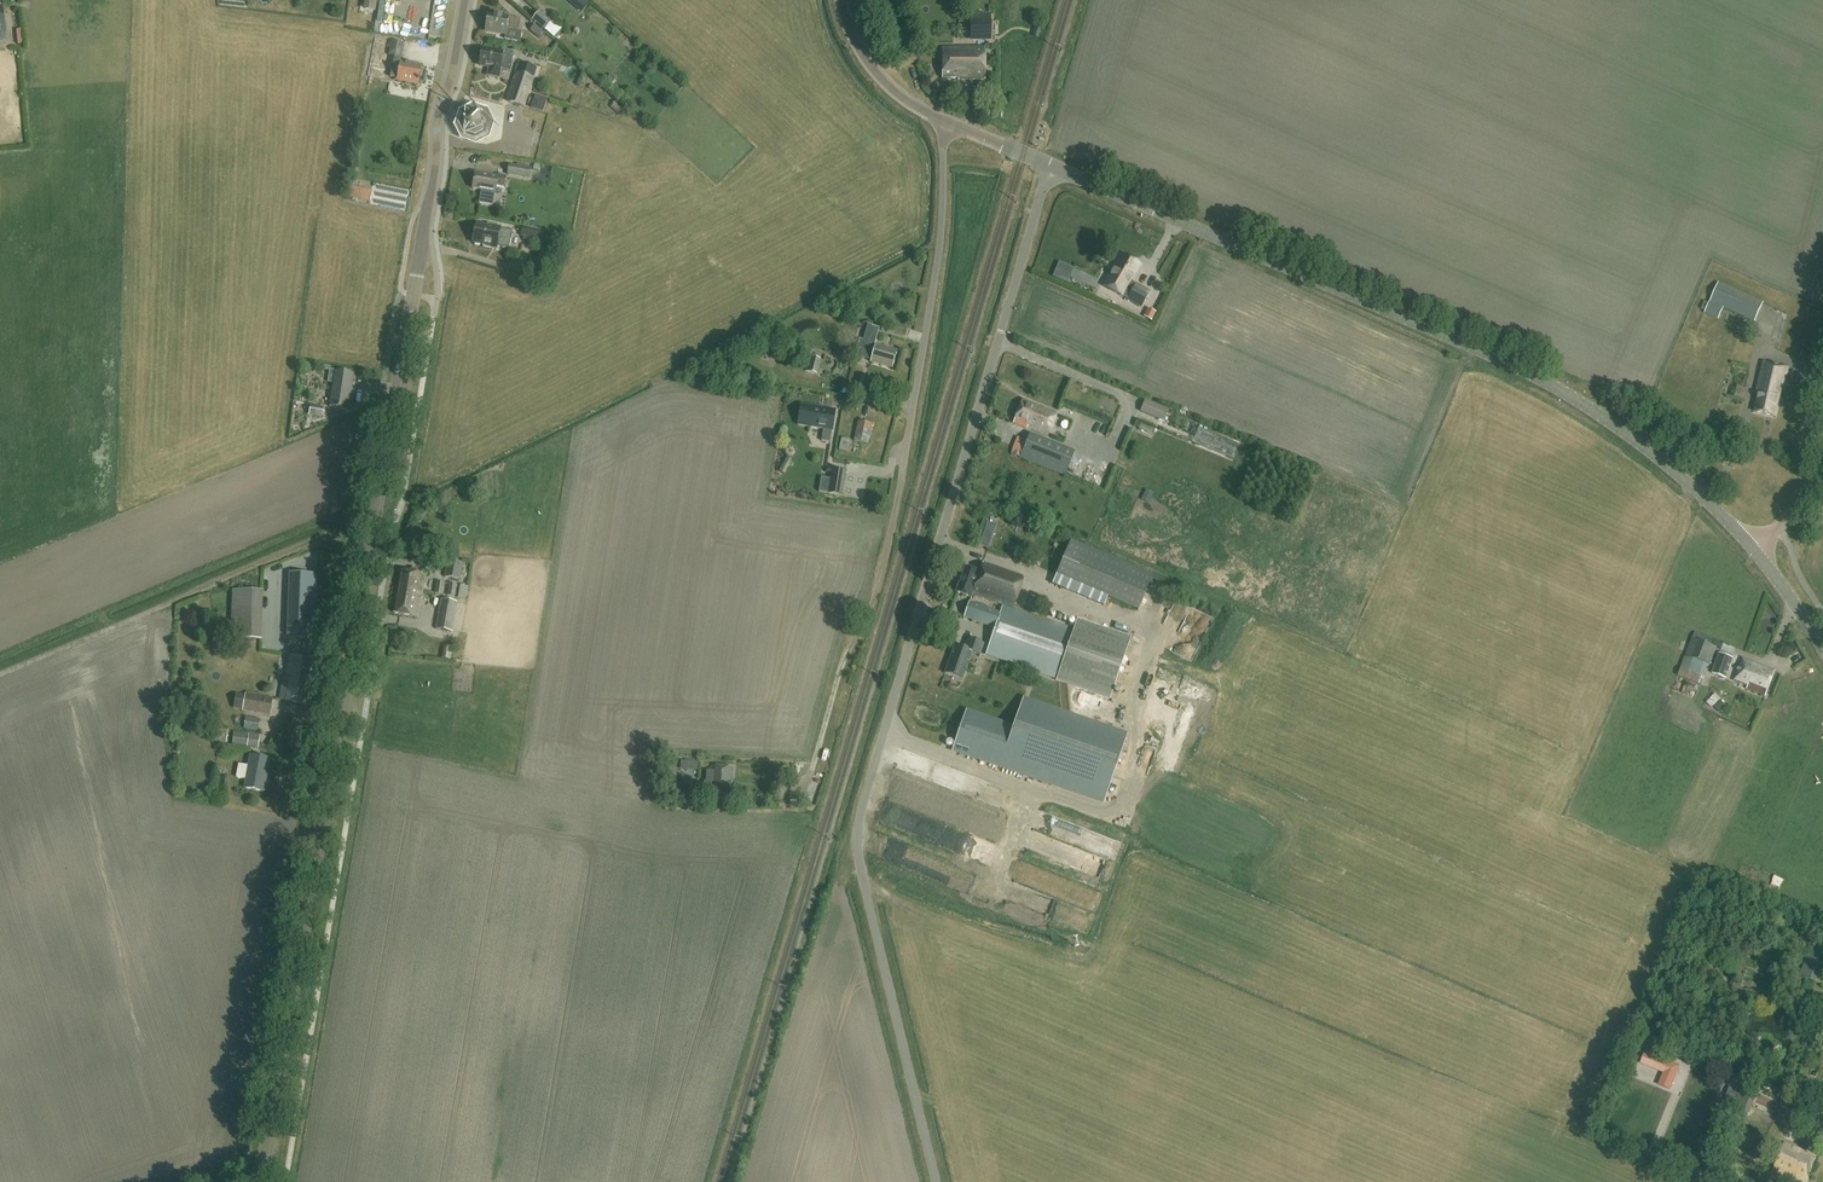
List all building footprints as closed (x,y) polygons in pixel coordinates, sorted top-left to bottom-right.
[(582,13),(589,4),(585,0),(567,0),(582,13)] [(552,22),(540,12),(533,20),(545,31),(552,22)] [(990,42),(989,13),(970,14),(971,42),(990,42)] [(501,16),(488,14),(486,31),(507,34),(507,29),(518,31),(520,19),(509,18),(509,16),(501,15),(501,16)] [(544,32),(536,25),(530,31),(538,38),(544,32)] [(398,57),(407,58),(407,44),(399,44),(398,57)] [(986,79),(986,48),(943,48),(943,78),(959,78),(959,80),(986,79)] [(503,53),(483,50),(480,66),(490,67),(488,76),(500,78),(501,69),(511,71),(514,52),(503,51),(503,53)] [(399,62),(394,61),(391,78),(398,79),(397,81),(419,85),(419,82),(424,83),(426,71),(421,71),(422,66),(415,65),(399,62)] [(536,72),(518,67),(507,101),(525,107),(536,72)] [(627,108),(618,99),(612,106),(621,115),(627,108)] [(552,114),(553,103),(535,101),(534,111),(552,114)] [(483,115),(473,112),(465,116),(462,126),(466,135),(476,138),(484,133),(487,124),(483,115)] [(532,168),(510,163),(508,175),(530,179),(532,168)] [(498,177),(476,173),(473,188),(496,193),(497,187),(507,189),(509,180),(498,178),(498,177)] [(488,226),(477,224),(474,243),(485,245),(485,247),(497,249),(498,247),(510,249),(513,231),(501,229),(501,227),(489,225),(488,226)] [(544,231),(524,226),(521,236),(542,241),(544,231)] [(1109,279),(1108,278),(1103,287),(1123,298),(1124,296),(1129,298),(1128,299),(1143,307),(1151,293),(1136,285),(1130,282),(1140,265),(1122,255),(1109,279)] [(1763,304),(1719,283),(1704,314),(1718,320),(1724,308),(1755,322),(1763,304)] [(1146,317),(1153,321),(1159,312),(1151,308),(1146,317)] [(855,356),(873,361),(872,362),(894,369),(899,352),(878,345),(877,348),(874,347),(879,329),(868,325),(863,341),(859,340),(855,356)] [(810,370),(821,372),(822,359),(812,358),(810,370)] [(1788,368),(1764,363),(1754,412),(1776,416),(1780,395),(1779,395),(1780,388),(1784,388),(1788,368)] [(338,372),(330,371),(328,382),(333,382),(331,397),(334,398),(333,407),(348,410),(353,374),(338,372)] [(304,381),(313,382),(313,374),(305,374),(304,381)] [(1749,384),(1750,375),(1739,374),(1737,382),(1749,384)] [(1737,395),(1745,397),(1748,388),(1740,386),(1737,395)] [(1041,408),(1023,401),(1012,425),(1026,431),(1027,427),(1048,436),(1058,413),(1042,406),(1041,408)] [(324,407),(310,405),(309,415),(323,417),(324,407)] [(797,426),(824,430),(822,442),(831,443),(833,431),(836,411),(813,407),(800,405),(797,426)] [(1164,425),(1190,435),(1195,424),(1169,413),(1164,425)] [(857,442),(871,445),(875,424),(861,421),(857,442)] [(1141,434),(1140,440),(1150,442),(1151,436),(1141,434)] [(1029,438),(1021,458),(1067,477),(1075,456),(1029,438)] [(828,494),(842,497),(846,472),(832,469),(830,479),(821,478),(819,493),(828,494)] [(1202,536),(1211,541),(1214,533),(1206,529),(1202,536)] [(1152,575),(1070,541),(1055,575),(1137,610),(1152,575)] [(462,563),(448,561),(445,577),(460,580),(462,563)] [(1024,578),(982,563),(978,574),(964,569),(956,593),(971,598),(971,596),(1002,606),(999,614),(968,603),(963,617),(994,628),(985,655),(1110,699),(1130,641),(1077,622),(1073,631),(1012,610),(1024,578)] [(401,571),(399,585),(413,587),(413,589),(423,591),(425,575),(417,574),(418,572),(416,569),(412,568),(409,570),(409,573),(401,571)] [(286,608),(285,641),(310,642),(312,579),(302,579),(301,608),(286,608)] [(413,587),(399,585),(394,613),(419,617),(423,591),(413,589),(413,587)] [(264,592),(234,591),(233,640),(262,641),(264,592)] [(458,603),(442,600),(437,629),(453,632),(458,603)] [(1189,615),(1162,674),(1184,681),(1209,625),(1189,615)] [(984,645),(967,640),(964,650),(954,647),(945,675),(962,681),(972,653),(980,656),(984,645)] [(1695,640),(1684,670),(1707,678),(1718,648),(1695,640)] [(1715,666),(1721,668),(1719,673),(1728,677),(1736,660),(1721,653),(1715,666)] [(1802,653),(1791,659),(1795,666),(1806,659),(1802,653)] [(319,661),(290,655),(285,677),(284,677),(279,700),(309,706),(319,661)] [(1771,671),(1742,660),(1734,682),(1748,688),(1747,691),(1762,697),(1771,671)] [(273,707),(275,699),(249,695),(247,702),(273,707)] [(965,712),(954,743),(951,742),(952,740),(944,737),(941,745),(949,748),(950,746),(953,747),(952,749),(1101,801),(1125,736),(1022,700),(1012,728),(965,712)] [(273,718),(275,708),(239,701),(237,710),(273,718)] [(1724,701),(1717,708),(1721,713),(1729,707),(1724,701)] [(222,730),(221,736),(232,738),(233,731),(222,730)] [(270,759),(250,756),(245,788),(264,792),(270,759)] [(730,768),(713,767),(712,772),(707,772),(707,778),(712,778),(711,792),(729,793),(729,787),(726,787),(727,780),(730,780),(730,768)] [(704,785),(690,785),(690,795),(703,795),(704,785)] [(893,811),(888,826),(937,842),(939,835),(933,833),(936,824),(901,812),(901,814),(893,811)] [(1114,842),(1061,825),(1055,842),(1118,861),(1124,840),(1115,838),(1114,842)] [(1813,941),(1799,976),(1822,986),(1822,984),(1822,945),(1813,941)] [(1734,1074),(1731,1080),(1741,1085),(1744,1079),(1734,1074)] [(1743,1092),(1743,1113),(1756,1113),(1757,1092),(1743,1092)] [(1761,1104),(1765,1106),(1763,1113),(1776,1117),(1782,1099),(1765,1093),(1761,1104)] [(1794,1147),(1785,1143),(1774,1169),(1805,1181),(1815,1157),(1793,1148),(1794,1147)]
